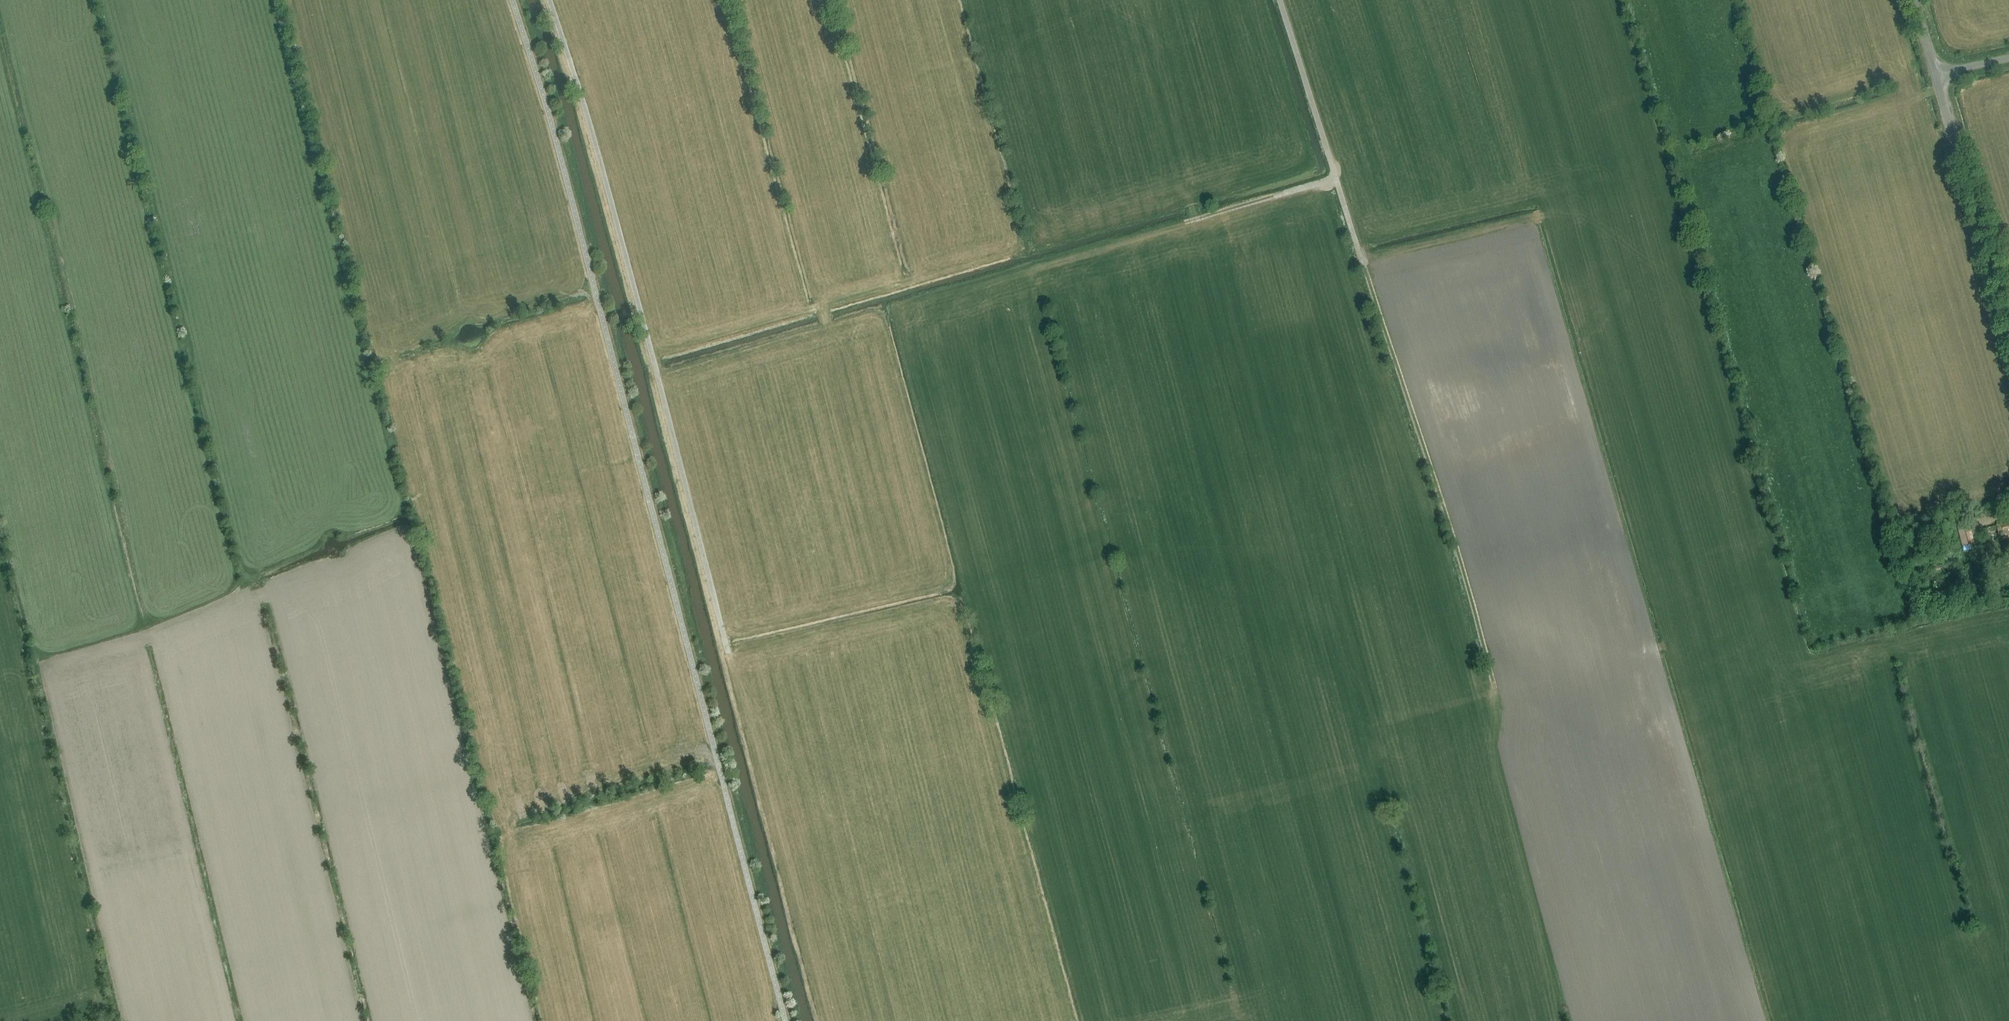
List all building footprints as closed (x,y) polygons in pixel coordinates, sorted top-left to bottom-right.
[(2008,520),(1996,523),(2000,540),(2008,538),(2008,522),(2008,520)] [(1963,551),(1971,549),(1970,544),(1974,543),(1973,536),(1981,534),(1978,522),(1957,527),(1963,551)]
